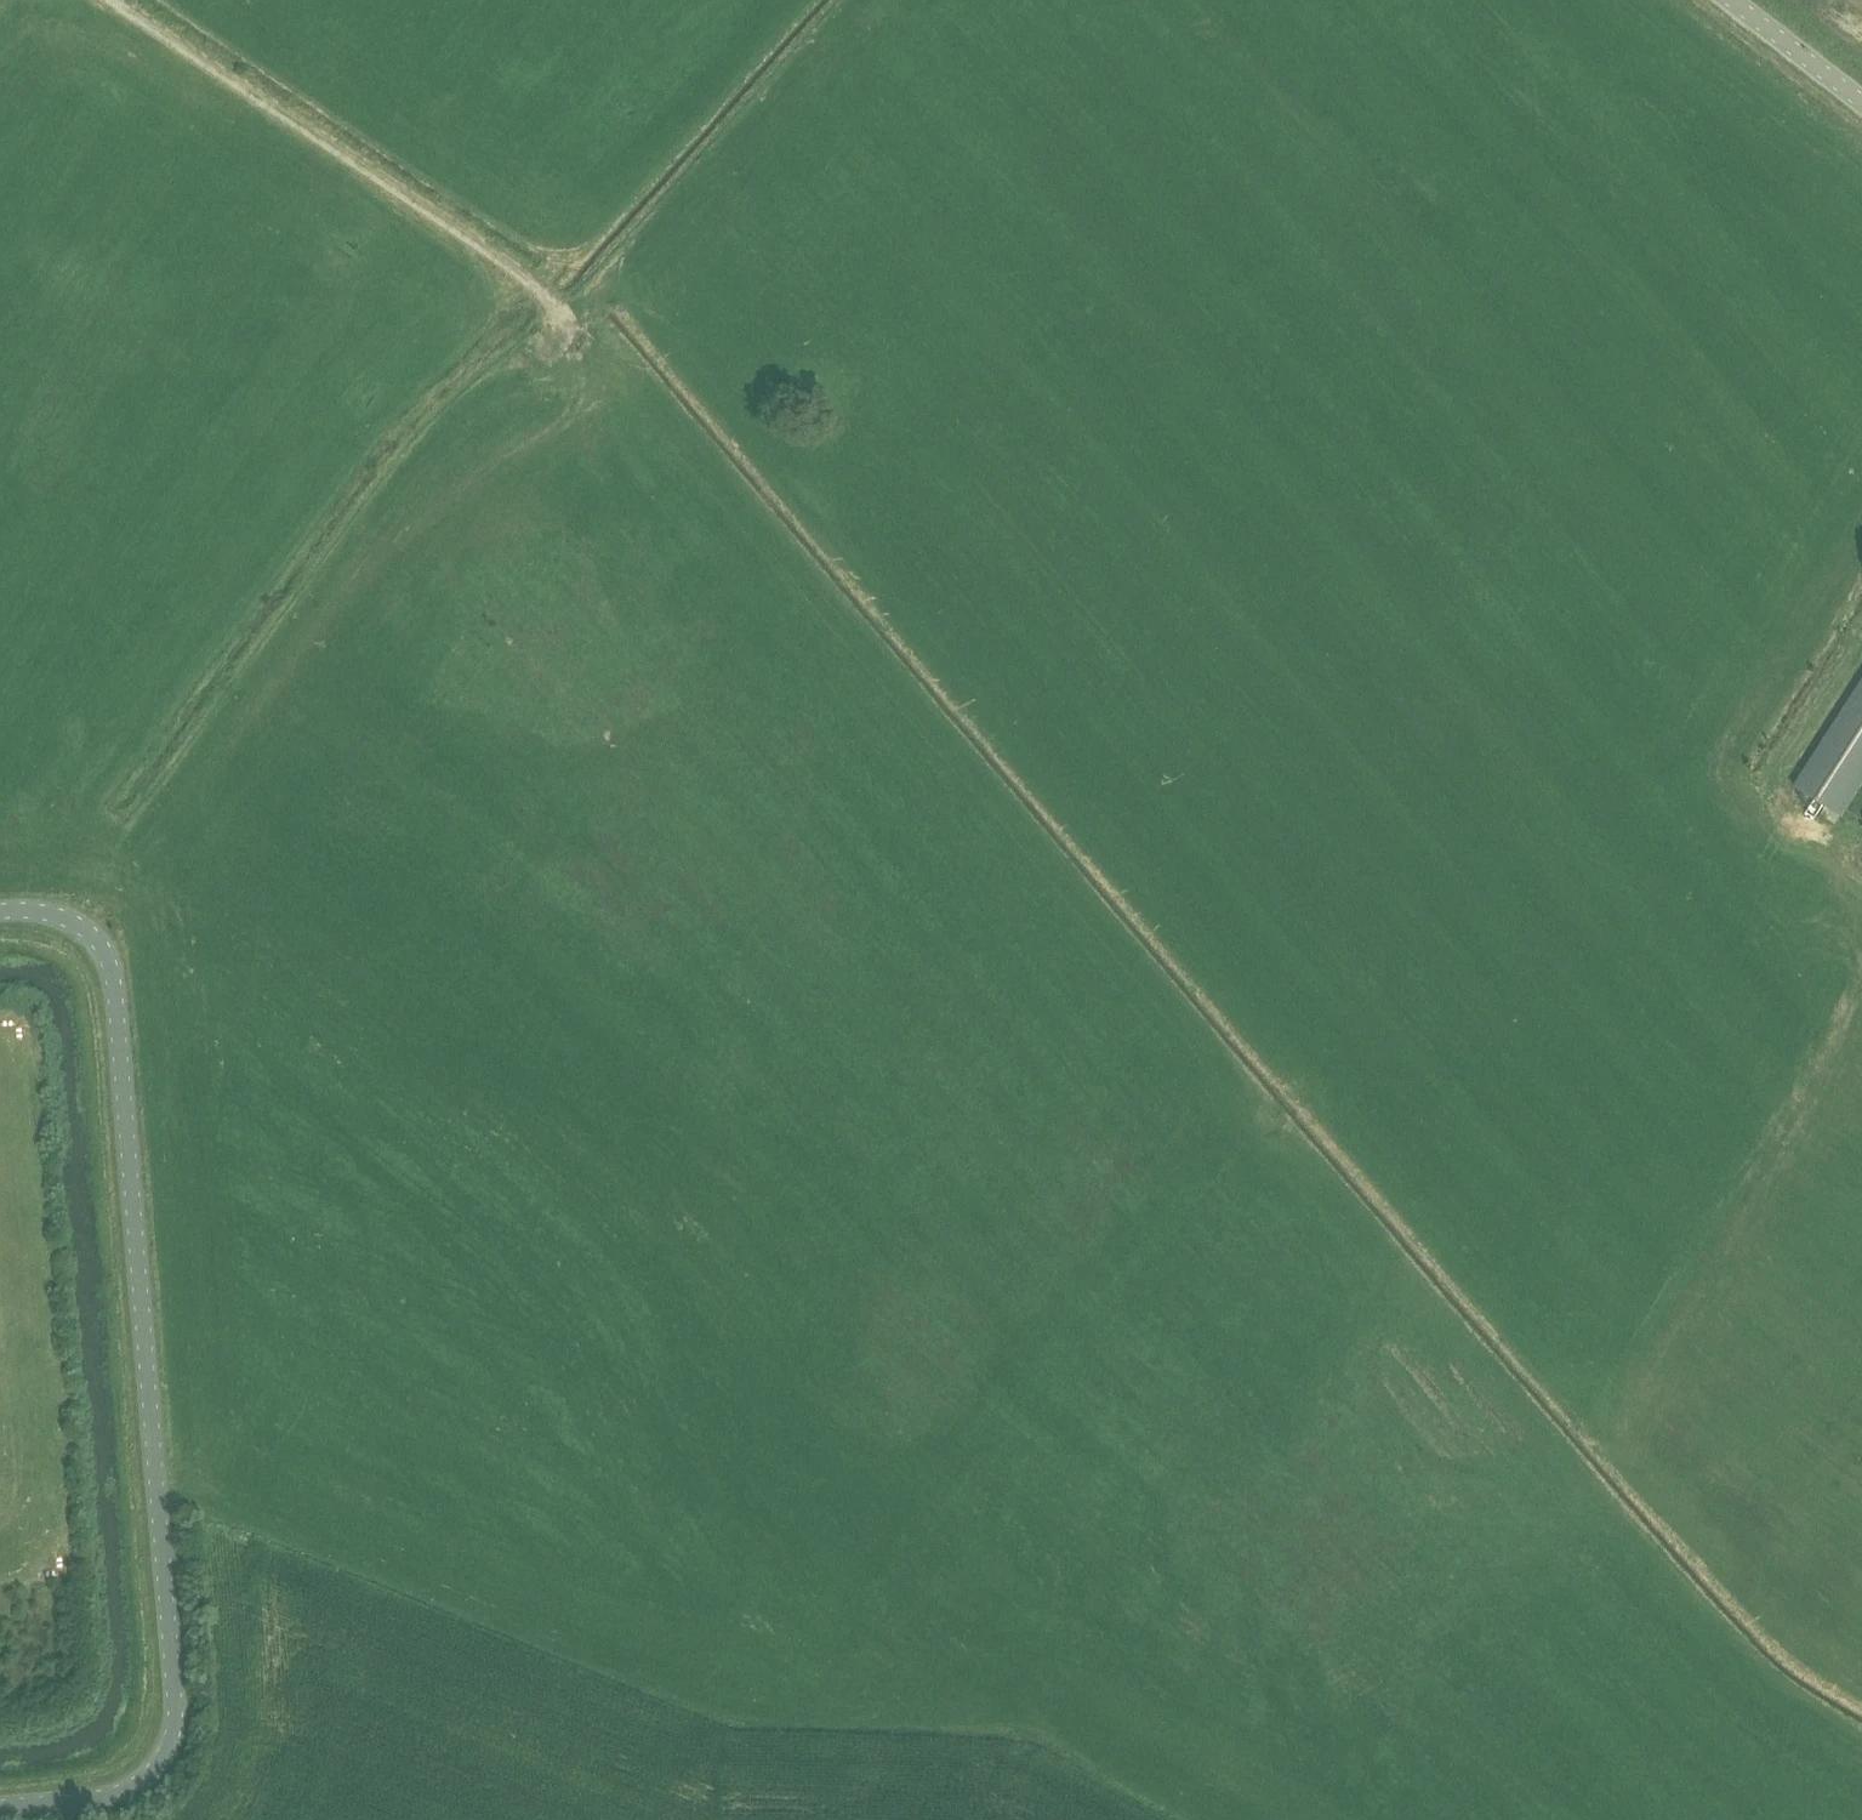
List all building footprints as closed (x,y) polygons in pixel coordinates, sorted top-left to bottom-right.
[(1844,817),(1861,788),(1861,680),(1795,786),(1844,817)]
